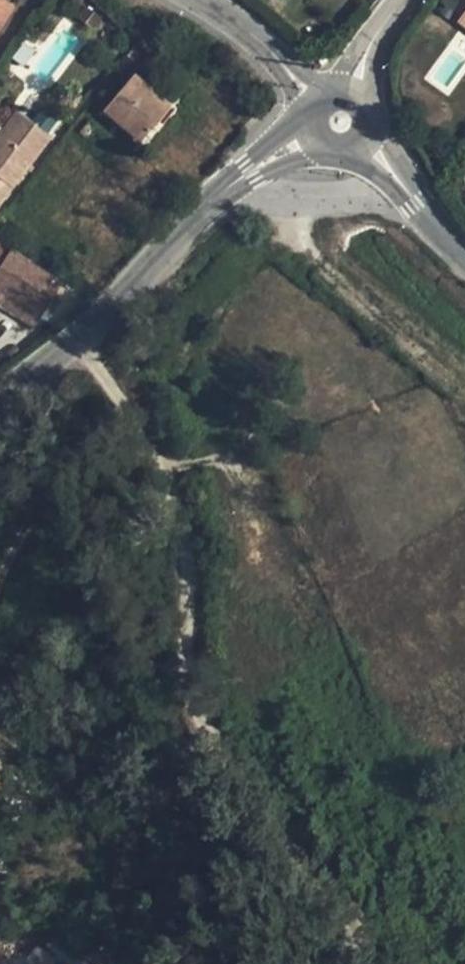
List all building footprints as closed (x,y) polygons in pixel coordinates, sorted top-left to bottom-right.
[(15,8),(3,0),(0,0),(0,30),(15,8)] [(171,106),(133,74),(104,108),(124,124),(120,129),(138,144),(171,106)] [(17,111),(5,127),(0,134),(0,204),(51,137),(17,111)] [(62,284),(0,243),(0,288),(41,316),(62,284)] [(0,288),(0,304),(34,327),(41,316),(0,288)]
